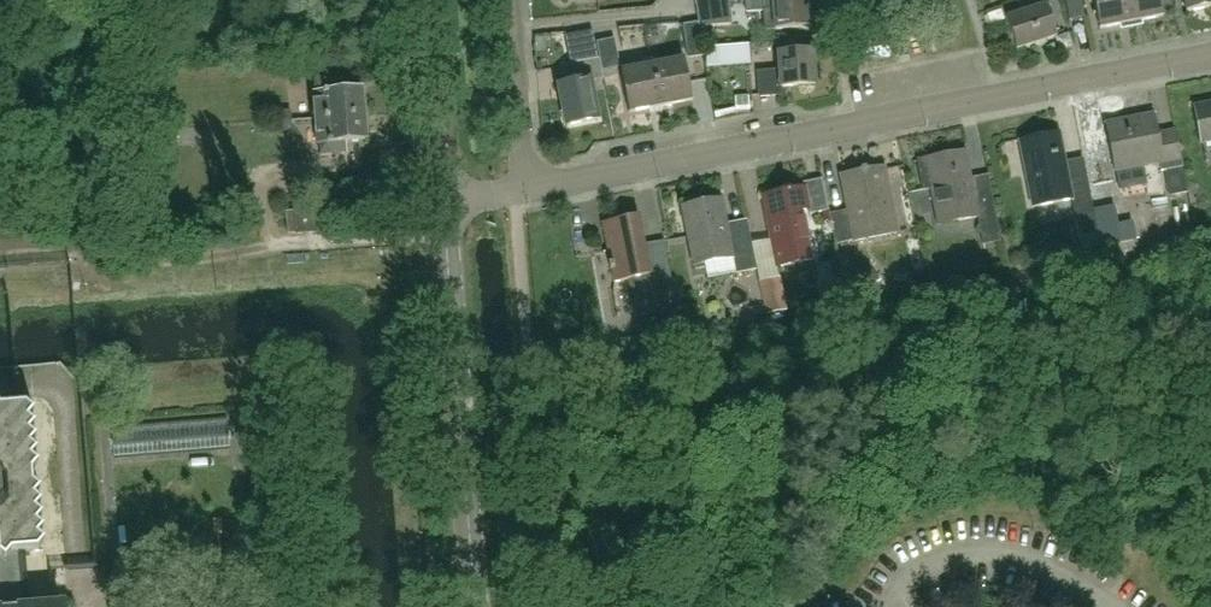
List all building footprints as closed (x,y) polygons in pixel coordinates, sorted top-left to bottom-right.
[(810,0),(748,0),(749,12),(764,11),(766,30),(812,26),(810,0)] [(1071,19),(1086,16),(1083,0),(1067,0),(1071,19)] [(1102,28),(1133,22),(1128,0),(1096,0),(1102,28)] [(1133,22),(1164,15),(1161,0),(1128,0),(1133,22)] [(1188,10),(1210,5),(1210,0),(1186,0),(1188,10)] [(1048,5),(1008,19),(1019,50),(1059,35),(1048,5)] [(706,55),(700,22),(685,24),(690,57),(706,55)] [(622,65),(616,37),(598,41),(604,69),(622,65)] [(780,53),(781,53),(798,51),(797,40),(779,41),(780,53)] [(762,95),(780,93),(784,93),(783,86),(816,83),(814,50),(798,51),(781,53),(783,69),(760,71),(762,95)] [(600,116),(596,97),(592,79),(604,76),(599,57),(567,64),(571,83),(560,85),(568,123),(600,116)] [(655,64),(663,104),(694,98),(686,57),(655,64)] [(663,104),(655,64),(624,70),(632,110),(663,104)] [(317,117),(364,113),(362,87),(343,89),(343,78),(316,80),(317,90),(315,90),(317,117)] [(1195,105),(1203,144),(1210,142),(1210,102),(1195,105)] [(289,109),(271,110),(272,121),(290,120),(289,109)] [(364,113),(317,117),(319,144),(320,144),(321,154),(349,152),(348,141),(366,140),(364,113)] [(1117,171),(1162,162),(1164,170),(1167,169),(1167,170),(1174,168),(1177,181),(1172,182),(1175,194),(1190,191),(1191,191),(1178,129),(1160,132),(1156,114),(1108,123),(1117,171)] [(290,120),(272,121),(273,132),(291,131),(290,120)] [(1102,232),(1098,213),(1090,176),(1072,180),(1062,132),(1022,140),(1035,206),(1075,198),(1083,236),(1102,232)] [(1005,240),(995,190),(977,194),(968,149),(920,159),(926,187),(933,185),(941,224),(981,216),(986,244),(1005,240)] [(831,213),(837,243),(898,231),(884,167),(843,175),(850,209),(831,213)] [(829,210),(823,178),(804,182),(805,186),(763,195),(778,265),(813,258),(804,215),(829,210)] [(758,269),(747,219),(728,223),(723,197),(683,205),(696,264),(734,256),(738,273),(758,269)] [(312,209),(287,211),(289,233),(314,231),(312,209)] [(646,336),(688,327),(684,307),(678,279),(673,280),(665,239),(646,243),(640,213),(603,221),(616,281),(651,273),(654,284),(652,285),(658,312),(642,316),(646,336)] [(781,278),(761,282),(767,315),(788,311),(781,278)] [(699,304),(684,307),(688,327),(703,324),(699,304)] [(63,602),(52,603),(30,605),(26,547),(38,546),(45,538),(38,532),(44,525),(37,519),(43,512),(36,506),(42,499),(35,492),(41,485),(33,479),(32,468),(39,460),(32,454),(38,447),(31,441),(37,434),(30,428),(36,421),(29,415),(35,408),(26,400),(20,401),(0,402),(0,606),(63,606),(63,602)]
